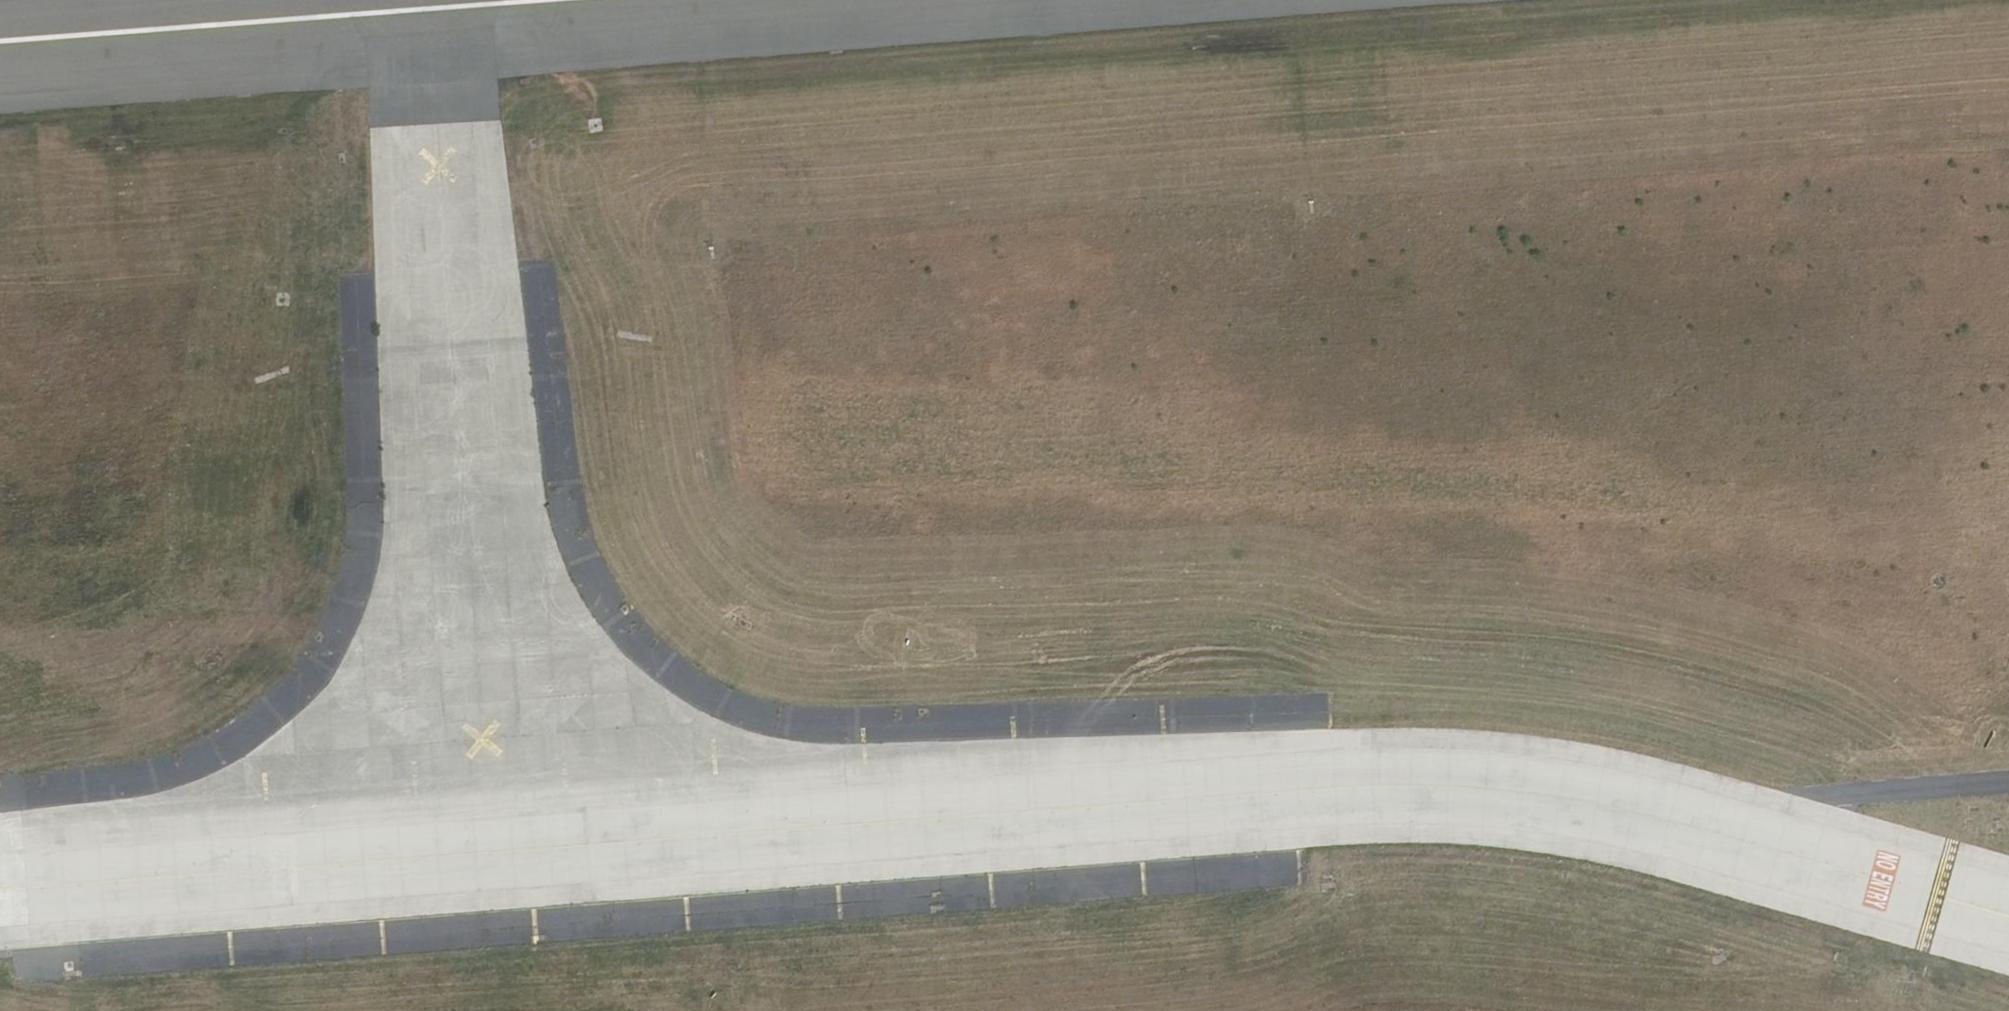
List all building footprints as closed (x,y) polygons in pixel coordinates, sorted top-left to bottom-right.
[(1934,574),(1931,577),(1929,581),(1929,585),(1932,589),(1935,591),(1940,591),(1943,589),(1946,585),(1946,582),(1945,578),(1942,575),(1938,574),(1934,574)]
